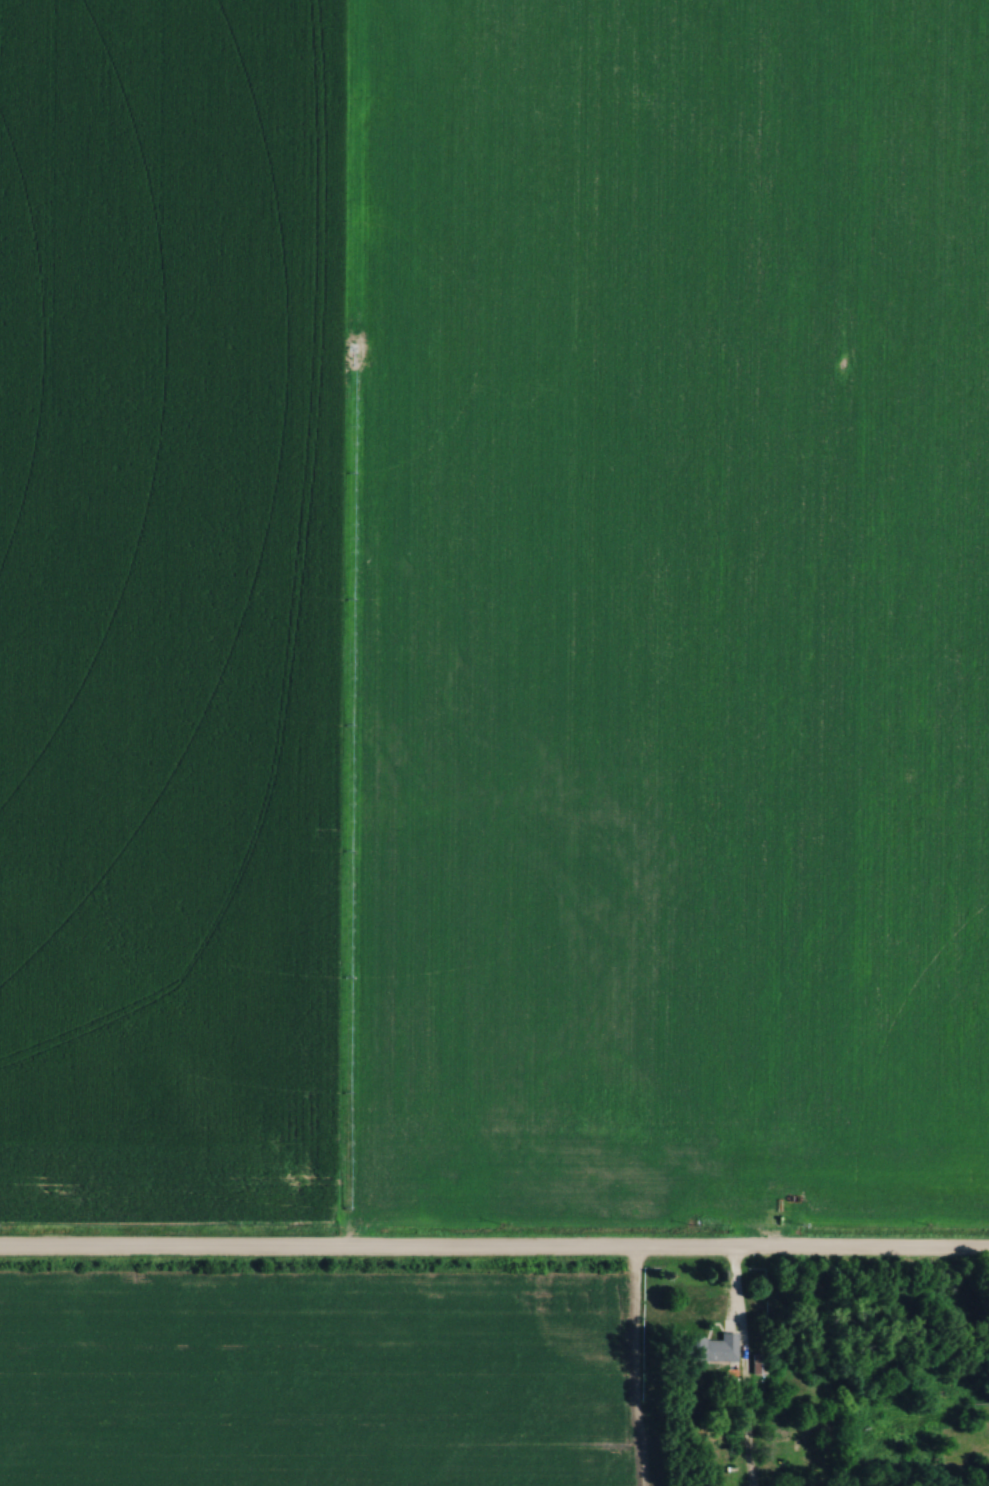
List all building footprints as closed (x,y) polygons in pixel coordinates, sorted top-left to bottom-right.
[(734,1333),(718,1333),(718,1338),(681,1338),(681,1362),(734,1362),(734,1333)] [(750,1354),(750,1374),(762,1374),(762,1354),(750,1354)]
